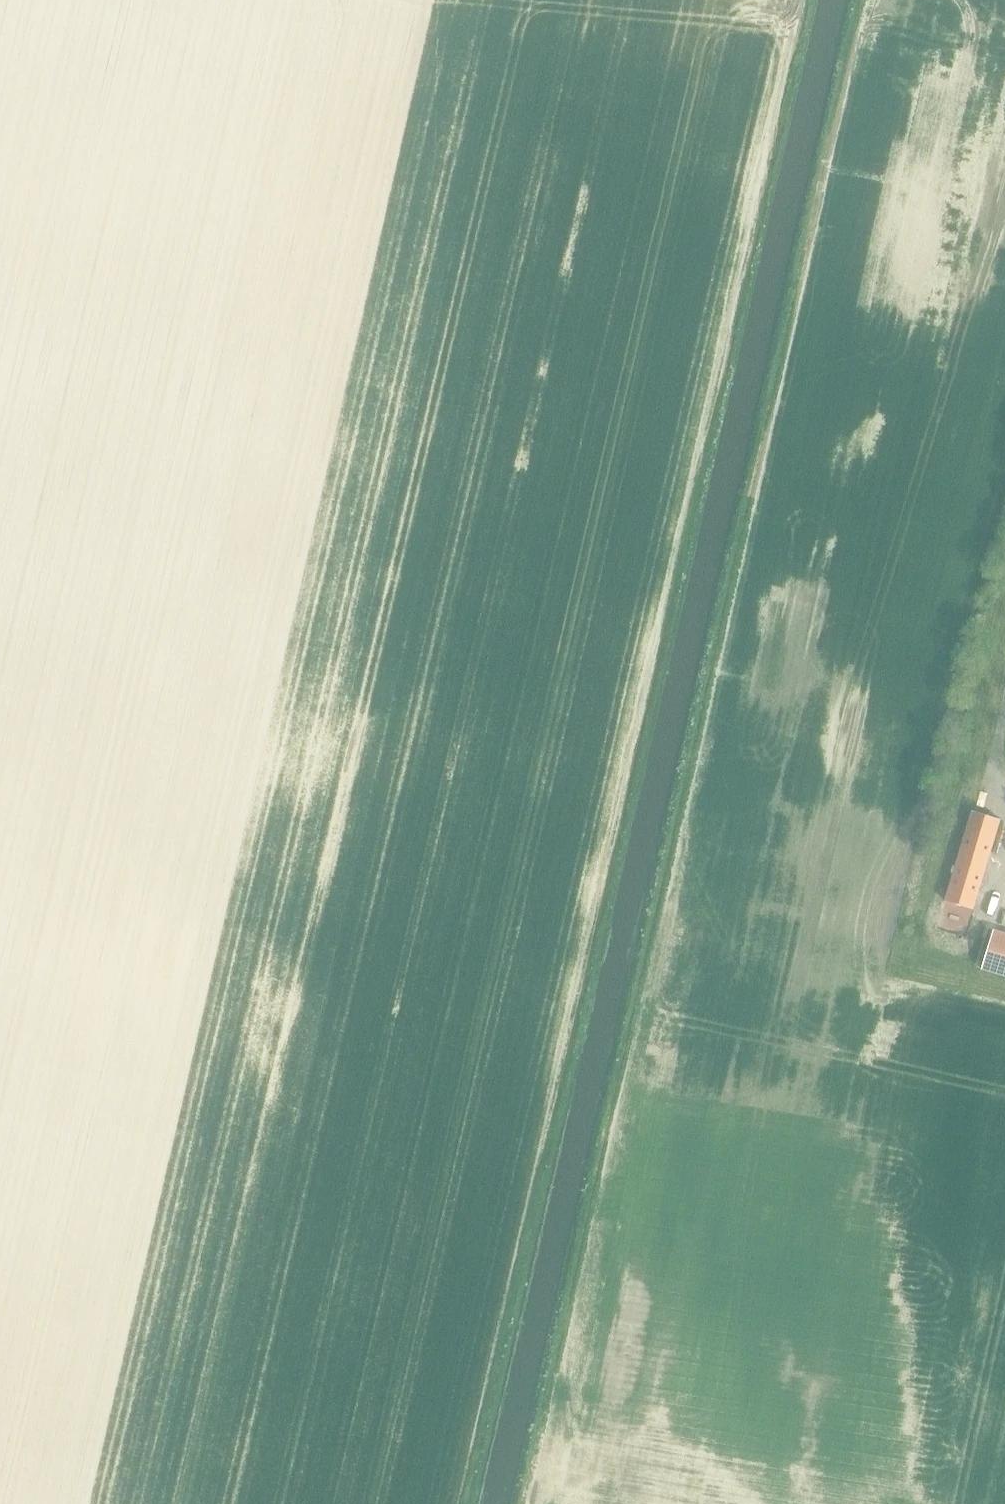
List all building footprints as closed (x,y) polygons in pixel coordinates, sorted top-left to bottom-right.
[(946,900),(973,909),(1001,819),(974,810),(946,900)] [(1004,959),(1004,923),(996,956),(1004,959)]
